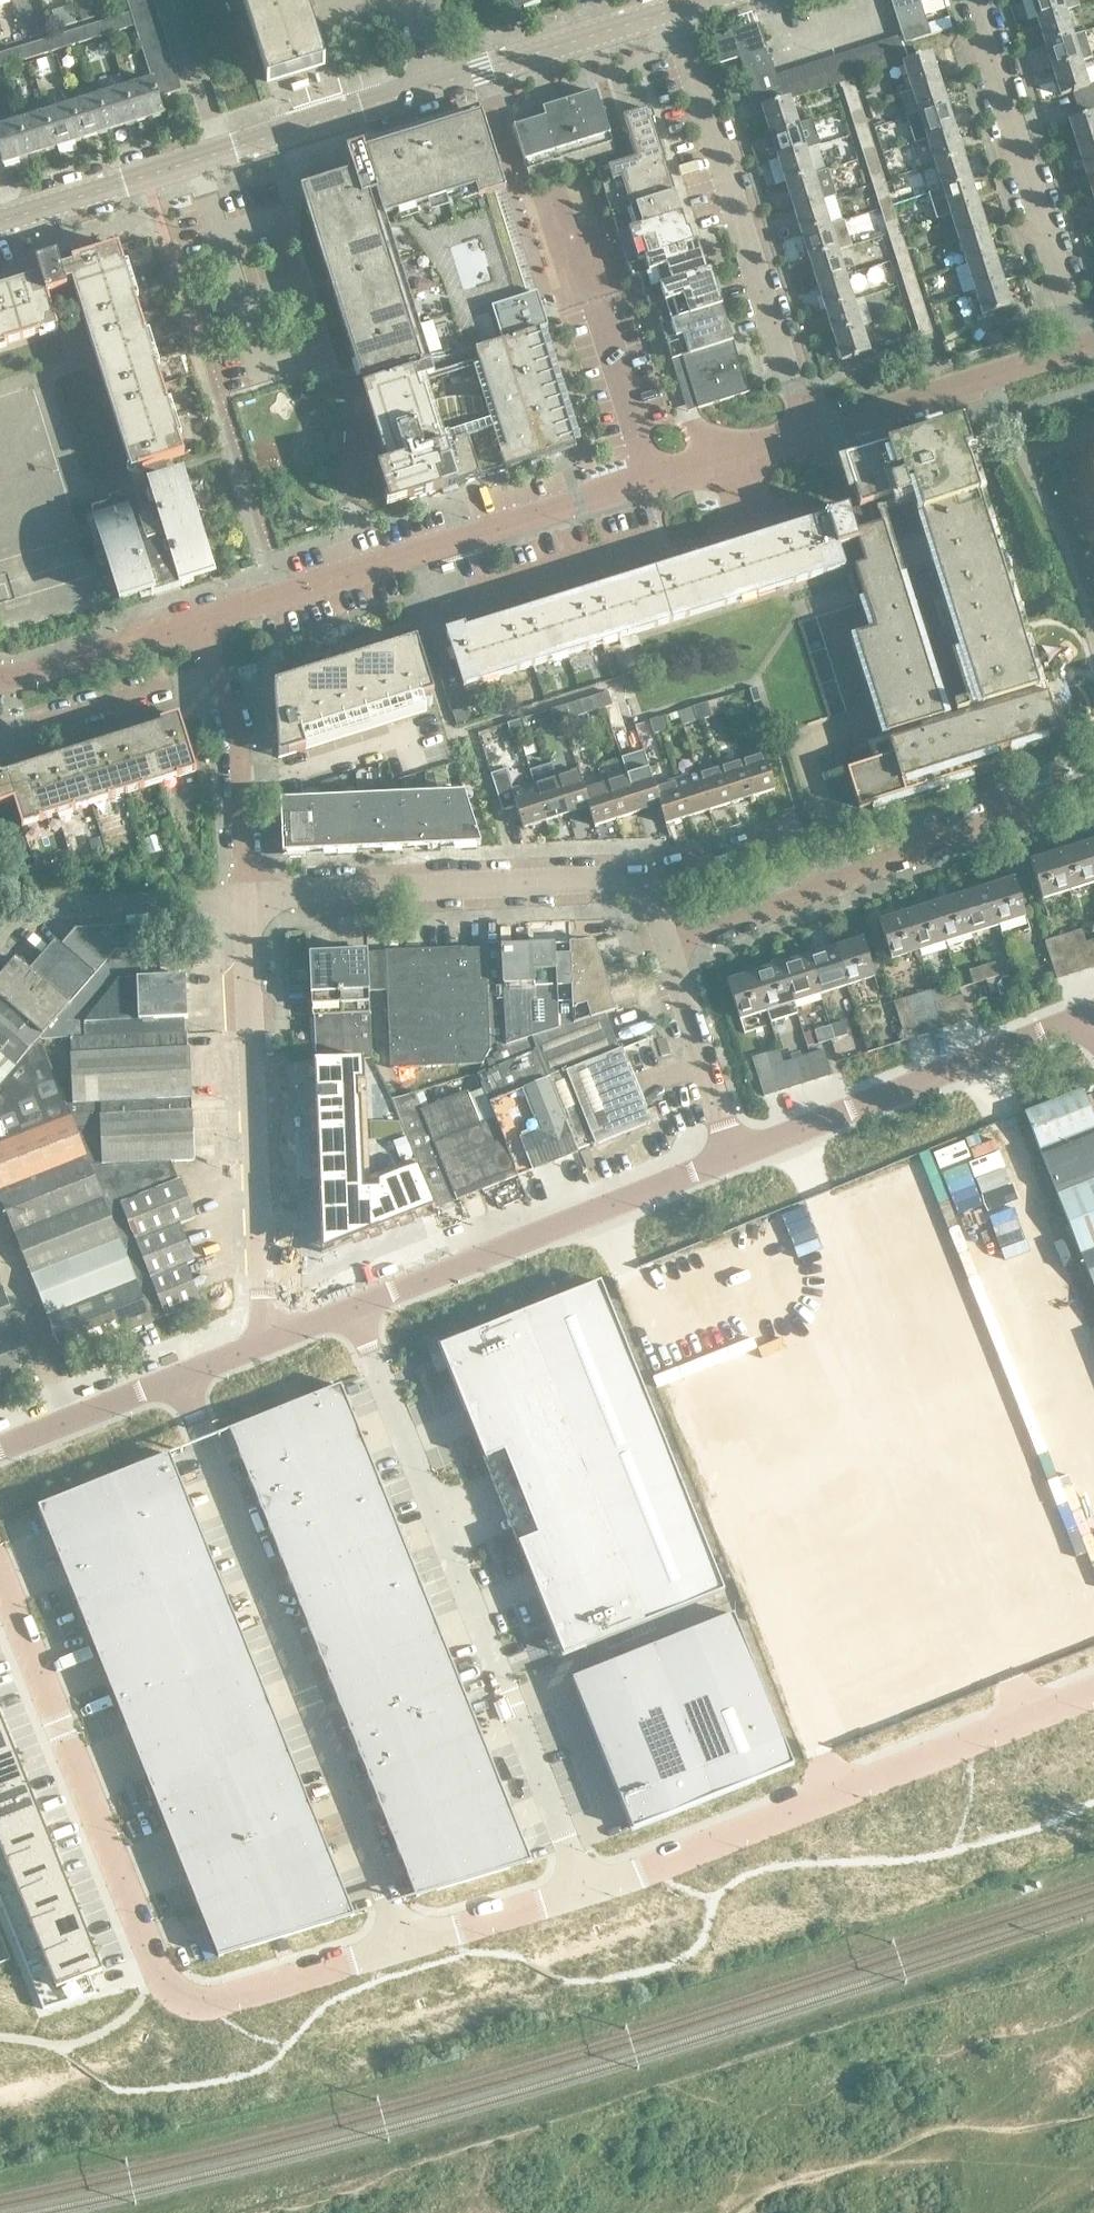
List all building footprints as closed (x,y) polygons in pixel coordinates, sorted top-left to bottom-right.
[(114,11),(128,7),(125,0),(111,0),(114,11)] [(273,82),(317,68),(296,0),(247,0),(273,82)] [(516,9),(543,0),(513,0),(516,9)] [(901,36),(908,60),(918,57),(917,56),(913,57),(909,41),(929,35),(918,3),(928,0),(892,0),(896,14),(894,15),(901,36)] [(1060,0),(1030,0),(1036,19),(1064,10),(1060,0)] [(70,6),(51,12),(57,29),(75,23),(70,6)] [(130,14),(135,26),(158,19),(154,6),(130,14)] [(78,11),(81,22),(94,17),(91,7),(78,11)] [(1044,45),(1072,36),(1064,10),(1036,19),(1044,45)] [(135,26),(130,14),(103,22),(107,35),(135,26)] [(952,28),(948,17),(939,20),(942,31),(952,28)] [(81,43),(107,35),(103,22),(77,30),(81,43)] [(782,101),(774,76),(768,58),(758,23),(710,39),(718,65),(739,58),(750,96),(753,95),(769,90),(773,103),(782,101)] [(137,36),(141,49),(165,41),(161,28),(137,36)] [(54,51),(81,43),(77,30),(50,38),(54,51)] [(1092,57),(1084,32),(1072,36),(1044,45),(1052,70),(1080,61),(1092,57)] [(908,60),(901,36),(888,40),(895,65),(902,62),(908,60)] [(28,59),(54,51),(50,38),(24,47),(28,59)] [(883,69),(895,65),(888,40),(875,44),(883,69)] [(169,53),(165,41),(141,49),(145,61),(169,53)] [(871,73),(883,69),(875,44),(863,47),(871,73)] [(28,59),(24,47),(0,54),(0,65),(1,68),(28,59)] [(858,77),(871,73),(863,47),(850,51),(858,77)] [(169,53),(145,61),(146,64),(149,73),(173,65),(169,53)] [(831,58),(838,84),(852,79),(844,53),(831,58)] [(918,57),(908,60),(902,62),(910,88),(938,79),(930,53),(918,57)] [(812,64),(819,89),(832,85),(824,60),(812,64)] [(1080,61),(1052,70),(1060,95),(1072,91),(1076,104),(1093,98),(1093,84),(1087,86),(1080,61)] [(124,88),(135,122),(163,114),(157,97),(153,85),(149,73),(146,64),(139,67),(144,82),(124,88)] [(819,89),(812,64),(799,68),(807,93),(819,89)] [(177,77),(173,65),(149,73),(153,85),(177,77)] [(799,68),(788,71),(795,97),(807,93),(799,68)] [(795,97),(788,71),(774,76),(782,101),(789,99),(795,97)] [(181,90),(177,77),(153,85),(157,97),(181,90)] [(852,79),(838,84),(840,88),(842,87),(848,109),(858,106),(851,84),(853,83),(852,79)] [(946,104),(938,79),(910,88),(918,113),(946,104)] [(617,130),(612,113),(616,112),(607,80),(597,83),(611,132),(617,130)] [(108,131),(135,122),(124,88),(98,97),(108,131)] [(742,98),(740,90),(728,93),(730,101),(742,98)] [(543,109),(546,118),(559,161),(613,144),(603,116),(604,113),(602,112),(596,93),(543,109)] [(81,139),(108,131),(98,97),(71,105),(81,139)] [(1093,141),(1093,98),(1076,104),(1080,117),(1068,121),(1076,146),(1093,141)] [(789,99),(782,101),(773,103),(761,107),(769,133),(797,124),(789,99)] [(954,130),(946,104),(918,113),(926,139),(954,130)] [(45,113),(56,147),(81,139),(71,105),(45,113)] [(856,134),(866,131),(858,106),(848,109),(856,134)] [(383,381),(537,333),(504,226),(509,224),(509,223),(507,224),(501,204),(503,203),(502,202),(497,204),(494,195),(506,192),(479,108),(345,150),(348,159),(352,173),(299,189),(359,383),(366,381),(381,376),(383,381)] [(530,123),(546,118),(543,109),(527,115),(530,123)] [(629,208),(674,195),(676,194),(648,109),(624,118),(637,159),(609,168),(622,211),(629,209),(629,208)] [(28,155),(56,147),(45,113),(18,122),(28,155)] [(527,171),(559,161),(546,118),(530,123),(515,128),(527,171)] [(28,155),(18,122),(0,127),(0,158),(2,164),(28,155)] [(797,124),(769,133),(777,158),(805,149),(797,124)] [(926,139),(934,164),(962,155),(954,130),(926,139)] [(864,158),(874,155),(866,131),(856,134),(864,158)] [(1076,146),(1084,172),(1093,169),(1093,141),(1076,146)] [(777,158),(785,183),(813,175),(805,149),(777,158)] [(872,185),(882,181),(874,155),(864,158),(872,185)] [(934,164),(942,189),(970,180),(962,155),(934,164)] [(1092,197),(1093,197),(1093,169),(1084,172),(1092,197)] [(821,200),(813,175),(785,183),(793,209),(821,200)] [(970,180),(942,189),(928,193),(936,219),(950,215),(978,206),(970,180)] [(890,205),(882,181),(872,185),(879,208),(890,205)] [(629,208),(629,209),(636,230),(649,225),(671,218),(680,216),(674,195),(629,208)] [(821,200),(793,209),(800,233),(828,224),(821,200)] [(898,231),(890,205),(879,208),(888,234),(898,231)] [(986,231),(978,206),(950,215),(958,239),(986,231)] [(644,258),(690,244),(681,215),(680,216),(671,218),(649,225),(636,230),(629,232),(638,261),(644,259),(644,258)] [(843,220),(828,224),(800,233),(809,259),(837,250),(851,245),(843,220)] [(906,255),(898,231),(888,234),(895,259),(906,255)] [(994,256),(986,231),(958,239),(966,265),(994,256)] [(653,289),(659,287),(659,285),(705,272),(695,242),(690,244),(644,258),(644,259),(653,289)] [(164,461),(183,455),(117,247),(72,261),(73,266),(60,270),(56,257),(35,264),(40,277),(41,284),(0,296),(0,346),(56,328),(46,296),(66,289),(64,283),(77,278),(137,469),(164,461)] [(845,275),(837,250),(809,259),(816,284),(845,275)] [(914,281),(906,255),(895,259),(903,284),(914,281)] [(1002,282),(994,256),(966,265),(974,290),(1002,282)] [(659,285),(659,287),(665,305),(668,317),(719,301),(709,271),(705,272),(659,285)] [(853,301),(845,275),(816,284),(824,310),(853,301)] [(922,306),(914,281),(903,284),(911,310),(922,306)] [(1010,307),(1002,282),(974,290),(982,315),(1010,307)] [(871,317),(868,295),(858,297),(861,318),(871,317)] [(728,331),(719,301),(668,317),(678,347),(728,331)] [(861,326),(853,301),(824,310),(833,335),(861,326)] [(930,332),(922,306),(911,310),(919,336),(930,332)] [(869,352),(861,326),(833,335),(840,360),(852,357),(853,359),(857,357),(857,355),(869,352)] [(687,378),(738,362),(728,331),(678,347),(687,378)] [(997,331),(986,334),(990,346),(1001,342),(997,331)] [(562,409),(537,333),(383,381),(381,376),(366,381),(405,499),(441,488),(442,492),(456,487),(455,483),(574,445),(568,427),(572,425),(567,408),(562,409)] [(748,392),(738,362),(687,378),(697,409),(748,392)] [(886,446),(844,460),(853,491),(854,491),(859,507),(859,508),(889,498),(882,475),(927,462),(931,475),(912,481),(976,692),(937,704),(881,526),(856,534),(858,541),(866,565),(855,568),(857,575),(875,632),(859,638),(880,707),(877,708),(886,736),(841,750),(859,808),(872,804),(874,811),(975,779),(972,772),(1000,763),(1004,762),(1000,750),(1009,747),(1011,754),(1049,743),(1046,735),(1059,731),(1047,693),(1046,693),(1041,695),(1020,629),(964,451),(970,449),(968,441),(965,433),(960,435),(956,423),(956,424),(939,429),(924,434),(886,446)] [(171,482),(164,461),(137,469),(95,483),(102,504),(91,507),(120,598),(210,570),(182,479),(171,482)] [(462,625),(445,630),(463,687),(844,567),(837,548),(858,541),(847,507),(825,514),(828,522),(466,635),(462,625)] [(286,696),(275,699),(278,758),(387,724),(412,716),(426,712),(426,710),(424,705),(422,699),(433,695),(417,641),(400,646),(395,648),(378,653),(373,655),(356,660),(351,661),(334,667),(329,668),(312,674),(307,675),(282,683),(286,696)] [(756,686),(749,689),(753,702),(760,700),(756,686)] [(607,691),(600,693),(604,707),(611,705),(607,691)] [(604,707),(600,693),(579,700),(583,714),(604,707)] [(710,701),(700,704),(704,718),(710,716),(724,712),(720,698),(710,701)] [(579,700),(564,705),(568,718),(569,719),(583,715),(583,714),(579,700)] [(697,720),(704,718),(700,704),(677,711),(681,725),(697,720)] [(564,705),(556,707),(560,721),(568,718),(564,705)] [(465,707),(452,712),(456,724),(469,720),(465,707)] [(560,721),(556,707),(550,709),(554,722),(560,721)] [(663,715),(649,720),(653,733),(667,729),(663,715)] [(14,802),(21,828),(195,772),(177,716),(159,722),(162,732),(0,783),(0,806),(14,802)] [(521,718),(513,721),(517,734),(525,732),(521,718)] [(517,734),(513,721),(507,722),(511,736),(517,734)] [(741,758),(752,796),(774,789),(763,751),(741,758)] [(730,803),(752,796),(741,758),(719,765),(730,803)] [(566,813),(554,776),(550,764),(529,771),(533,783),(544,820),(566,813)] [(709,809),(730,803),(719,765),(697,772),(709,809)] [(659,805),(653,786),(647,767),(625,774),(637,811),(659,805)] [(523,827),(544,820),(533,783),(512,789),(506,768),(490,773),(502,810),(516,806),(523,827)] [(576,769),(554,776),(566,813),(588,807),(582,788),(576,769)] [(697,772),(675,779),(687,816),(709,809),(697,772)] [(615,818),(637,811),(625,774),(604,781),(615,818)] [(665,823),(687,816),(675,779),(653,786),(659,805),(665,823)] [(594,825),(615,818),(604,781),(582,788),(588,807),(594,825)] [(480,845),(463,791),(308,799),(304,787),(279,795),(282,853),(480,845)] [(1084,844),(1093,876),(1093,841),(1084,844)] [(1093,883),(1093,876),(1084,844),(1057,852),(1069,891),(1093,883)] [(1042,899),(1069,891),(1057,852),(1030,860),(1042,899)] [(986,887),(998,925),(1025,917),(1014,878),(986,887)] [(971,934),(998,925),(986,887),(959,896),(971,934)] [(959,896),(932,904),(944,942),(971,934),(959,896)] [(917,951),(944,942),(932,904),(905,913),(917,951)] [(890,959),(917,951),(905,913),(879,921),(890,959)] [(116,950),(147,948),(145,926),(74,929),(61,944),(96,974),(108,959),(116,950)] [(1080,972),(1093,968),(1085,942),(1081,930),(1069,934),(1080,972)] [(1068,975),(1080,972),(1069,934),(1057,937),(1068,975)] [(1054,971),(1056,979),(1068,975),(1057,937),(1045,941),(1054,971)] [(69,1004),(96,974),(61,944),(55,939),(29,970),(69,1004)] [(835,948),(847,986),(873,978),(862,939),(835,948)] [(1093,968),(1093,940),(1085,942),(1093,968)] [(569,945),(568,946),(571,1025),(605,1015),(614,1012),(609,997),(611,995),(594,942),(570,944),(569,945)] [(485,946),(485,950),(489,1051),(531,1038),(571,1025),(568,946),(555,946),(555,944),(501,946),(485,946)] [(149,977),(147,948),(116,950),(108,959),(96,974),(69,1004),(42,1036),(39,1039),(184,1033),(183,1018),(187,1018),(185,992),(184,975),(149,977)] [(485,950),(465,950),(465,948),(385,952),(385,953),(367,954),(368,991),(386,991),(389,1069),(482,1065),(489,1051),(485,950)] [(820,994),(847,986),(835,948),(808,956),(820,994)] [(158,968),(183,966),(183,950),(157,951),(158,968)] [(369,1013),(368,991),(367,954),(367,951),(309,954),(311,1016),(312,1016),(356,1014),(369,1013)] [(808,956),(781,965),(793,1003),(820,994),(808,956)] [(29,970),(17,959),(5,973),(3,972),(0,976),(0,1000),(42,1036),(69,1004),(29,970)] [(981,966),(986,980),(998,976),(994,962),(981,966)] [(796,1014),(793,1003),(781,965),(754,973),(766,1011),(769,1022),(796,1014)] [(972,984),(986,980),(981,966),(968,970),(972,984)] [(1032,988),(1056,979),(1054,971),(1029,979),(1032,988)] [(739,1020),(766,1011),(754,973),(727,982),(739,1020)] [(930,991),(934,1004),(942,1029),(955,1025),(947,1000),(942,987),(930,991)] [(942,1029),(934,1004),(930,991),(917,995),(930,1033),(942,1029)] [(917,1037),(930,1033),(917,995),(905,999),(917,1037)] [(947,1000),(955,1025),(968,1021),(960,996),(947,1000)] [(904,1041),(917,1037),(905,999),(892,1003),(904,1041)] [(14,1068),(39,1039),(42,1036),(0,1000),(0,1055),(14,1068)] [(357,1025),(356,1014),(312,1016),(314,1046),(314,1053),(331,1053),(349,1051),(349,1059),(371,1058),(369,1024),(363,1025),(357,1025)] [(605,1015),(571,1025),(531,1038),(546,1076),(562,1070),(562,1072),(619,1050),(605,1015)] [(829,1026),(833,1039),(847,1035),(842,1021),(829,1026)] [(821,1043),(833,1039),(829,1026),(816,1030),(821,1043)] [(187,1032),(184,1033),(39,1039),(65,1103),(188,1099),(190,1099),(187,1032)] [(496,1122),(515,1170),(517,1175),(576,1152),(576,1151),(546,1076),(531,1038),(489,1051),(482,1065),(481,1067),(477,1075),(482,1088),(496,1122)] [(0,1084),(0,1144),(71,1116),(65,1103),(39,1039),(14,1068),(0,1084)] [(622,1049),(619,1050),(562,1072),(562,1070),(546,1076),(576,1151),(590,1145),(591,1147),(650,1123),(622,1049)] [(777,1092),(790,1088),(778,1050),(765,1054),(777,1092)] [(778,1050),(790,1088),(803,1083),(795,1058),(782,1062),(778,1050)] [(808,1054),(816,1079),(830,1075),(822,1050),(808,1054)] [(763,1096),(777,1092),(765,1054),(751,1059),(763,1096)] [(816,1079),(808,1054),(795,1058),(803,1083),(816,1079)] [(0,1055),(0,1084),(14,1068),(0,1055)] [(321,1254),(434,1209),(391,1100),(371,1058),(349,1059),(313,1061),(321,1254)] [(496,1122),(482,1088),(468,1094),(466,1090),(422,1108),(415,1092),(391,1100),(434,1209),(502,1182),(500,1176),(515,1170),(496,1122)] [(1093,1129),(1093,1121),(1082,1090),(1024,1113),(1039,1151),(1093,1129)] [(71,1116),(87,1157),(90,1165),(171,1162),(193,1160),(191,1111),(188,1111),(188,1099),(65,1103),(71,1116)] [(87,1157),(71,1116),(0,1144),(0,1191),(87,1157)] [(1039,1151),(1057,1195),(1093,1181),(1093,1129),(1039,1151)] [(90,1165),(87,1157),(0,1191),(0,1198),(14,1234),(103,1199),(90,1165)] [(136,1282),(151,1322),(152,1321),(164,1316),(164,1317),(200,1302),(185,1265),(194,1261),(179,1225),(195,1218),(180,1179),(179,1179),(171,1162),(90,1165),(103,1199),(119,1240),(136,1282)] [(1057,1195),(1081,1255),(1093,1250),(1093,1181),(1057,1195)] [(14,1234),(30,1275),(119,1240),(103,1199),(14,1234)] [(47,1317),(136,1282),(119,1240),(30,1275),(47,1317)] [(1081,1255),(1093,1289),(1093,1250),(1081,1255)] [(63,1357),(151,1322),(136,1282),(47,1317),(63,1357)] [(600,1282),(439,1346),(485,1460),(504,1452),(537,1535),(518,1543),(563,1656),(591,1645),(724,1592),(600,1282)] [(18,1329),(1,1287),(0,1287),(0,1336),(18,1329)] [(18,1329),(0,1336),(0,1382),(33,1369),(18,1329)] [(341,1386),(270,1414),(290,1465),(361,1436),(341,1386)] [(270,1414),(229,1430),(249,1481),(290,1465),(270,1414)] [(361,1436),(290,1465),(300,1489),(310,1514),(381,1486),(361,1436)] [(169,1454),(109,1478),(129,1529),(189,1505),(169,1454)] [(290,1465),(249,1481),(259,1506),(300,1489),(290,1465)] [(491,1472),(457,1484),(475,1535),(510,1523),(491,1472)] [(109,1478),(38,1507),(58,1557),(129,1529),(109,1478)] [(381,1486),(310,1514),(330,1564),(400,1535),(381,1486)] [(300,1489),(259,1506),(269,1530),(310,1514),(300,1489)] [(189,1505),(129,1529),(149,1579),(209,1554),(189,1505)] [(310,1514),(269,1530),(289,1580),(330,1564),(310,1514)] [(129,1529),(58,1557),(78,1607),(149,1579),(129,1529)] [(400,1535),(330,1564),(349,1613),(420,1585),(400,1535)] [(209,1554),(149,1579),(169,1628),(229,1604),(209,1554)] [(330,1564),(289,1580),(309,1629),(349,1613),(330,1564)] [(149,1579),(78,1607),(98,1656),(169,1628),(149,1579)] [(420,1585),(349,1613),(359,1638),(369,1663),(440,1635),(420,1585)] [(229,1604),(169,1628),(189,1678),(249,1654),(229,1604)] [(349,1613),(309,1629),(319,1654),(359,1638),(349,1613)] [(733,1614),(572,1679),(633,1829),(793,1765),(733,1614)] [(169,1628),(98,1656),(118,1706),(189,1678),(169,1628)] [(440,1635),(369,1663),(389,1712),(460,1684),(440,1635)] [(359,1638),(319,1654),(329,1679),(369,1663),(359,1638)] [(249,1654),(189,1678),(208,1727),(269,1703),(249,1654)] [(369,1663),(329,1679),(349,1729),(389,1712),(369,1663)] [(189,1678),(118,1706),(138,1755),(208,1727),(189,1678)] [(460,1684),(389,1712),(409,1762),(480,1734),(460,1684)] [(269,1703),(208,1727),(228,1777),(288,1753),(269,1703)] [(389,1712),(349,1729),(368,1778),(409,1762),(389,1712)] [(563,1721),(540,1728),(556,1780),(580,1773),(563,1721)] [(0,1723),(0,1758),(15,1752),(2,1722),(0,1723)] [(208,1727),(138,1755),(157,1805),(228,1777),(208,1727)] [(480,1734),(409,1762),(419,1787),(429,1811),(499,1783),(480,1734)] [(0,1758),(0,1794),(27,1783),(15,1752),(0,1758)] [(288,1753),(228,1777),(248,1826),(308,1802),(288,1753)] [(409,1762),(368,1778),(378,1803),(419,1787),(409,1762)] [(228,1777),(157,1805),(177,1855),(248,1826),(228,1777)] [(0,1794),(0,1830),(40,1814),(27,1783),(0,1794)] [(499,1783),(429,1811),(458,1884),(531,1862),(499,1783)] [(419,1787),(378,1803),(388,1828),(429,1811),(419,1787)] [(308,1802),(248,1826),(268,1876),(328,1852),(308,1802)] [(429,1811),(388,1828),(416,1897),(458,1884),(429,1811)] [(0,1830),(0,1866),(52,1845),(40,1814),(0,1830)] [(248,1826),(177,1855),(197,1904),(268,1876),(248,1826)] [(0,1866),(0,1902),(64,1876),(52,1845),(0,1866)] [(328,1852),(268,1876),(291,1934),(354,1916),(328,1852)] [(0,1902),(0,1904),(12,1933),(77,1907),(64,1876),(0,1902)] [(268,1876),(197,1904),(218,1957),(291,1934),(268,1876)] [(77,1907),(12,1933),(24,1964),(89,1938),(77,1907)] [(89,1938),(24,1964),(37,1996),(43,2009),(96,1993),(89,1976),(102,1970),(89,1938)]
